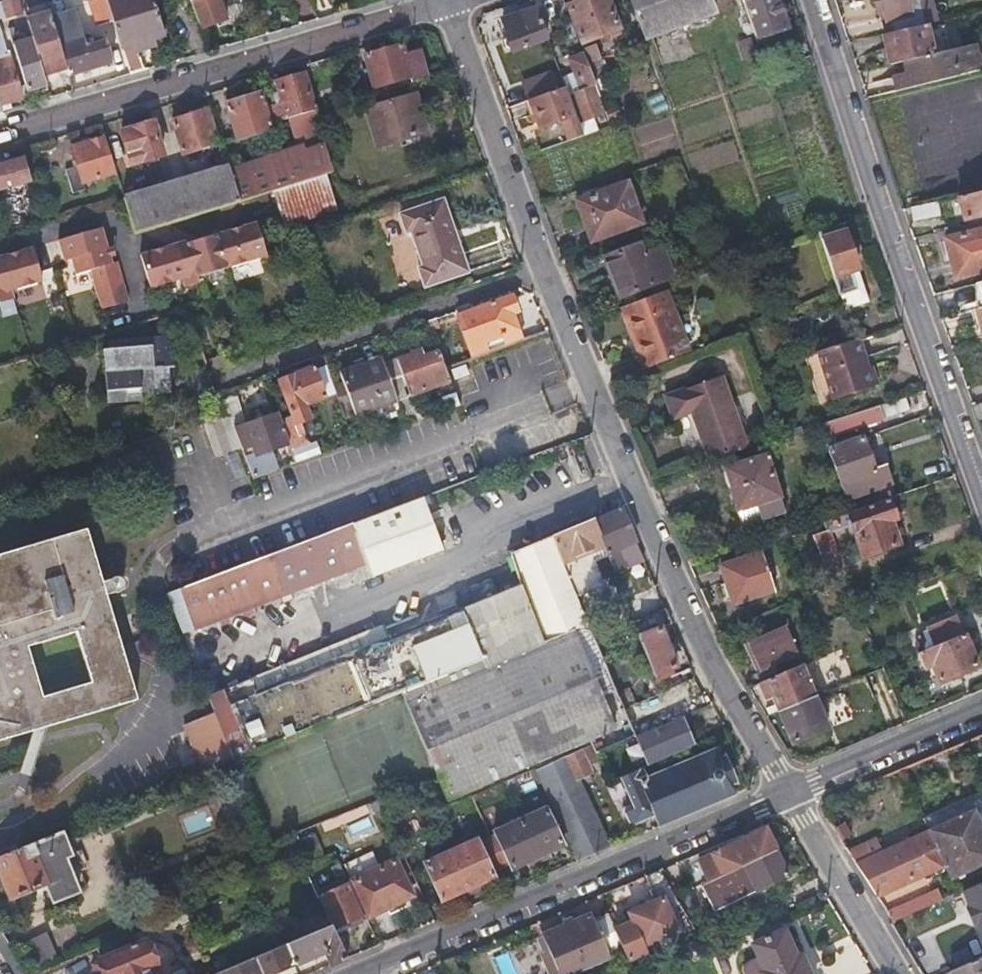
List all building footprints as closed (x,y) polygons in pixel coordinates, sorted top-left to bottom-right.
[(2,18),(25,13),(21,0),(0,0),(0,18),(2,18)] [(93,0),(101,28),(116,24),(109,0),(94,0),(93,0)] [(116,24),(131,76),(145,72),(139,53),(155,48),(153,41),(164,37),(152,0),(109,0),(116,24)] [(201,27),(224,18),(217,0),(191,0),(201,27)] [(577,23),(584,42),(622,28),(611,0),(584,0),(570,5),(577,23)] [(633,11),(643,39),(716,13),(711,0),(629,0),(633,11)] [(778,0),(750,0),(743,2),(755,39),(787,27),(778,0)] [(914,0),(874,0),(877,12),(883,11),(889,34),(927,25),(937,22),(931,0),(924,0),(914,2),(914,0)] [(507,18),(510,25),(512,31),(504,35),(510,51),(547,39),(535,8),(507,18)] [(51,18),(28,25),(33,42),(43,75),(67,68),(60,49),(51,18)] [(890,67),(906,63),(934,56),(930,41),(927,25),(889,34),(882,36),(890,67)] [(67,68),(69,77),(89,71),(115,64),(108,42),(89,47),(87,40),(60,49),(67,68)] [(28,98),(48,92),(43,75),(33,42),(13,47),(28,98)] [(404,50),(402,46),(401,43),(364,55),(374,87),(410,77),(412,82),(429,77),(418,46),(404,50)] [(581,48),(583,54),(587,64),(598,60),(592,44),(581,48)] [(906,63),(909,73),(863,85),(868,100),(981,71),(981,65),(980,58),(977,45),(934,56),(906,63)] [(583,54),(556,64),(565,88),(583,137),(603,130),(599,117),(606,114),(587,64),(583,54)] [(11,107),(10,104),(21,100),(8,55),(0,57),(0,101),(4,113),(12,110),(11,107)] [(295,116),(316,110),(305,73),(276,82),(282,102),(270,106),(274,122),(295,116)] [(567,142),(583,137),(565,88),(529,101),(539,129),(561,121),(567,142)] [(413,95),(389,102),(364,109),(376,147),(425,134),(413,95)] [(238,139),(255,133),(272,128),(262,96),(228,105),(238,139)] [(206,107),(190,113),(174,118),(184,150),(217,140),(206,107)] [(321,124),(316,110),(295,116),(300,132),(311,128),(321,124)] [(124,133),(129,149),(135,165),(164,155),(155,123),(124,133)] [(327,142),(321,124),(311,128),(300,132),(305,148),(307,147),(308,148),(323,143),(327,142)] [(82,166),(77,168),(73,169),(80,192),(94,187),(92,182),(118,174),(106,137),(76,146),(82,166)] [(274,187),(279,201),(284,215),(333,197),(324,170),(332,167),(323,143),(308,148),(307,147),(305,148),(231,173),(240,198),(274,187)] [(5,166),(0,168),(0,191),(33,181),(26,160),(5,166)] [(136,232),(240,198),(231,173),(228,162),(124,197),(125,200),(136,232)] [(590,239),(614,231),(638,223),(631,205),(635,203),(628,184),(576,202),(590,239)] [(963,210),(965,222),(981,218),(981,193),(960,198),(963,210)] [(407,232),(410,231),(412,230),(425,266),(420,268),(426,286),(469,271),(445,199),(401,213),(407,232)] [(267,252),(262,238),(257,223),(252,221),(187,241),(186,241),(187,243),(177,246),(173,244),(141,254),(152,287),(183,277),(186,286),(201,282),(199,275),(267,252)] [(870,301),(842,224),(819,232),(845,309),(870,301)] [(102,231),(98,230),(95,228),(58,239),(64,260),(71,258),(76,274),(92,269),(104,308),(129,300),(117,261),(112,262),(110,256),(108,250),(102,231)] [(952,257),(957,277),(981,271),(981,229),(948,237),(952,257)] [(638,244),(620,250),(602,257),(609,277),(613,275),(622,297),(672,277),(660,249),(642,255),(638,244)] [(13,297),(10,290),(42,279),(32,247),(0,257),(0,302),(13,297)] [(617,299),(622,297),(613,275),(609,277),(617,299)] [(645,369),(666,361),(687,352),(664,293),(623,309),(645,369)] [(512,313),(515,312),(518,311),(513,296),(472,311),(482,342),(468,347),(471,358),(521,339),(512,313)] [(482,342),(472,311),(457,317),(468,347),(482,342)] [(867,366),(858,337),(817,351),(832,398),(878,382),(871,365),(867,366)] [(398,365),(409,397),(435,387),(444,411),(459,406),(439,352),(424,357),(422,351),(396,361),(398,365)] [(383,413),(399,408),(396,402),(385,370),(382,361),(341,375),(345,387),(334,391),(352,445),(367,440),(359,416),(381,408),(383,413)] [(409,397),(398,365),(385,370),(396,402),(409,397)] [(450,370),(452,375),(454,380),(467,375),(462,366),(450,370)] [(290,417),(280,420),(289,446),(296,466),(310,460),(305,447),(308,446),(300,426),(311,422),(305,406),(325,398),(314,368),(278,381),(290,417)] [(159,371),(96,372),(97,398),(91,398),(92,419),(112,418),(113,428),(156,426),(154,417),(160,417),(159,371)] [(723,377),(694,386),(665,395),(672,417),(690,412),(706,462),(747,448),(723,377)] [(818,425),(820,431),(822,437),(883,416),(879,403),(818,425)] [(234,431),(228,415),(204,422),(216,459),(242,451),(234,431)] [(280,420),(278,415),(234,431),(242,451),(253,448),(256,456),(245,460),(253,481),(279,472),(272,452),(289,446),(280,420)] [(93,429),(113,428),(112,418),(92,419),(93,429)] [(853,480),(856,479),(874,473),(862,438),(826,449),(838,485),(853,480)] [(786,511),(765,456),(722,470),(742,525),(786,511)] [(857,492),(853,480),(838,485),(847,511),(883,498),(878,486),(857,492)] [(862,557),(881,550),(899,544),(891,521),(897,518),(889,496),(883,498),(847,511),(862,557)] [(347,570),(349,574),(350,579),(357,582),(443,551),(424,497),(168,591),(181,630),(347,570)] [(594,519),(604,543),(613,569),(628,563),(621,548),(636,541),(621,508),(594,519)] [(578,596),(617,579),(613,569),(604,543),(594,519),(553,538),(563,561),(578,596)] [(799,528),(804,543),(809,557),(835,548),(825,519),(799,528)] [(0,554),(0,740),(135,702),(86,530),(0,554)] [(563,561),(553,538),(510,556),(521,586),(499,595),(493,582),(472,591),(478,603),(387,639),(382,629),(252,681),(251,677),(205,694),(230,760),(397,690),(445,799),(614,730),(573,631),(590,624),(578,596),(563,561)] [(643,557),(636,541),(621,548),(628,563),(643,557)] [(721,567),(724,577),(727,586),(732,585),(739,605),(775,593),(761,553),(721,567)] [(656,682),(665,679),(673,676),(671,671),(678,667),(662,628),(673,624),(666,607),(632,620),(656,682)] [(924,667),(927,666),(929,665),(938,683),(978,666),(957,615),(925,628),(933,646),(918,652),(924,667)] [(777,673),(775,669),(774,666),(798,654),(785,626),(749,642),(764,678),(777,673)] [(780,714),(816,698),(802,667),(760,685),(768,702),(773,699),(780,714)] [(830,732),(816,698),(780,714),(795,747),(830,732)] [(200,773),(230,760),(211,710),(181,722),(200,773)] [(667,721),(673,734),(694,725),(689,711),(667,721)] [(673,734),(667,721),(656,726),(664,744),(675,739),(673,734)] [(634,736),(635,737),(636,739),(621,745),(629,764),(619,769),(621,775),(625,774),(639,768),(669,755),(664,744),(656,726),(634,736)] [(592,771),(590,768),(588,764),(599,758),(592,744),(537,771),(580,859),(610,847),(577,779),(592,771)] [(644,781),(639,768),(625,774),(638,805),(626,811),(630,821),(655,810),(662,825),(731,796),(713,751),(644,781)] [(416,794),(434,786),(431,777),(413,785),(416,794)] [(496,834),(509,863),(511,867),(563,843),(545,807),(494,831),(496,834)] [(930,831),(946,867),(949,873),(952,879),(981,865),(981,828),(974,811),(930,831)] [(48,893),(51,901),(86,886),(78,868),(68,872),(63,861),(68,858),(57,831),(0,854),(0,879),(9,900),(45,885),(48,893)] [(703,884),(775,849),(766,831),(683,870),(690,885),(683,888),(685,893),(703,884)] [(946,867),(930,831),(856,865),(878,898),(946,867)] [(491,871),(509,863),(496,834),(478,842),(491,871)] [(477,839),(451,851),(425,863),(441,899),(493,876),(491,871),(478,842),(477,839)] [(789,875),(775,849),(703,884),(709,896),(715,910),(789,875)] [(331,851),(329,852),(326,853),(329,859),(334,857),(331,851)] [(371,915),(391,905),(411,895),(394,861),(353,881),(371,915)] [(617,930),(624,948),(630,962),(650,952),(646,943),(679,930),(672,914),(683,909),(677,897),(662,869),(646,875),(656,901),(631,912),(635,923),(617,930)] [(320,896),(328,912),(336,927),(349,921),(351,926),(364,919),(345,884),(320,896)] [(683,909),(709,896),(703,884),(685,893),(677,897),(683,909)] [(894,921),(918,910),(942,899),(938,890),(888,912),(894,921)] [(609,955),(624,948),(617,930),(609,912),(595,918),(593,913),(544,933),(558,970),(606,949),(609,955)] [(801,955),(796,957),(784,930),(778,917),(748,931),(754,943),(752,944),(757,957),(749,961),(745,965),(743,969),(744,973),(810,973),(801,955)] [(274,949),(216,973),(217,973),(271,973),(324,951),(331,965),(349,958),(331,924),(274,949)] [(145,942),(98,962),(103,973),(159,973),(145,942)] [(458,970),(453,958),(440,963),(444,973),(459,973),(458,970)]
